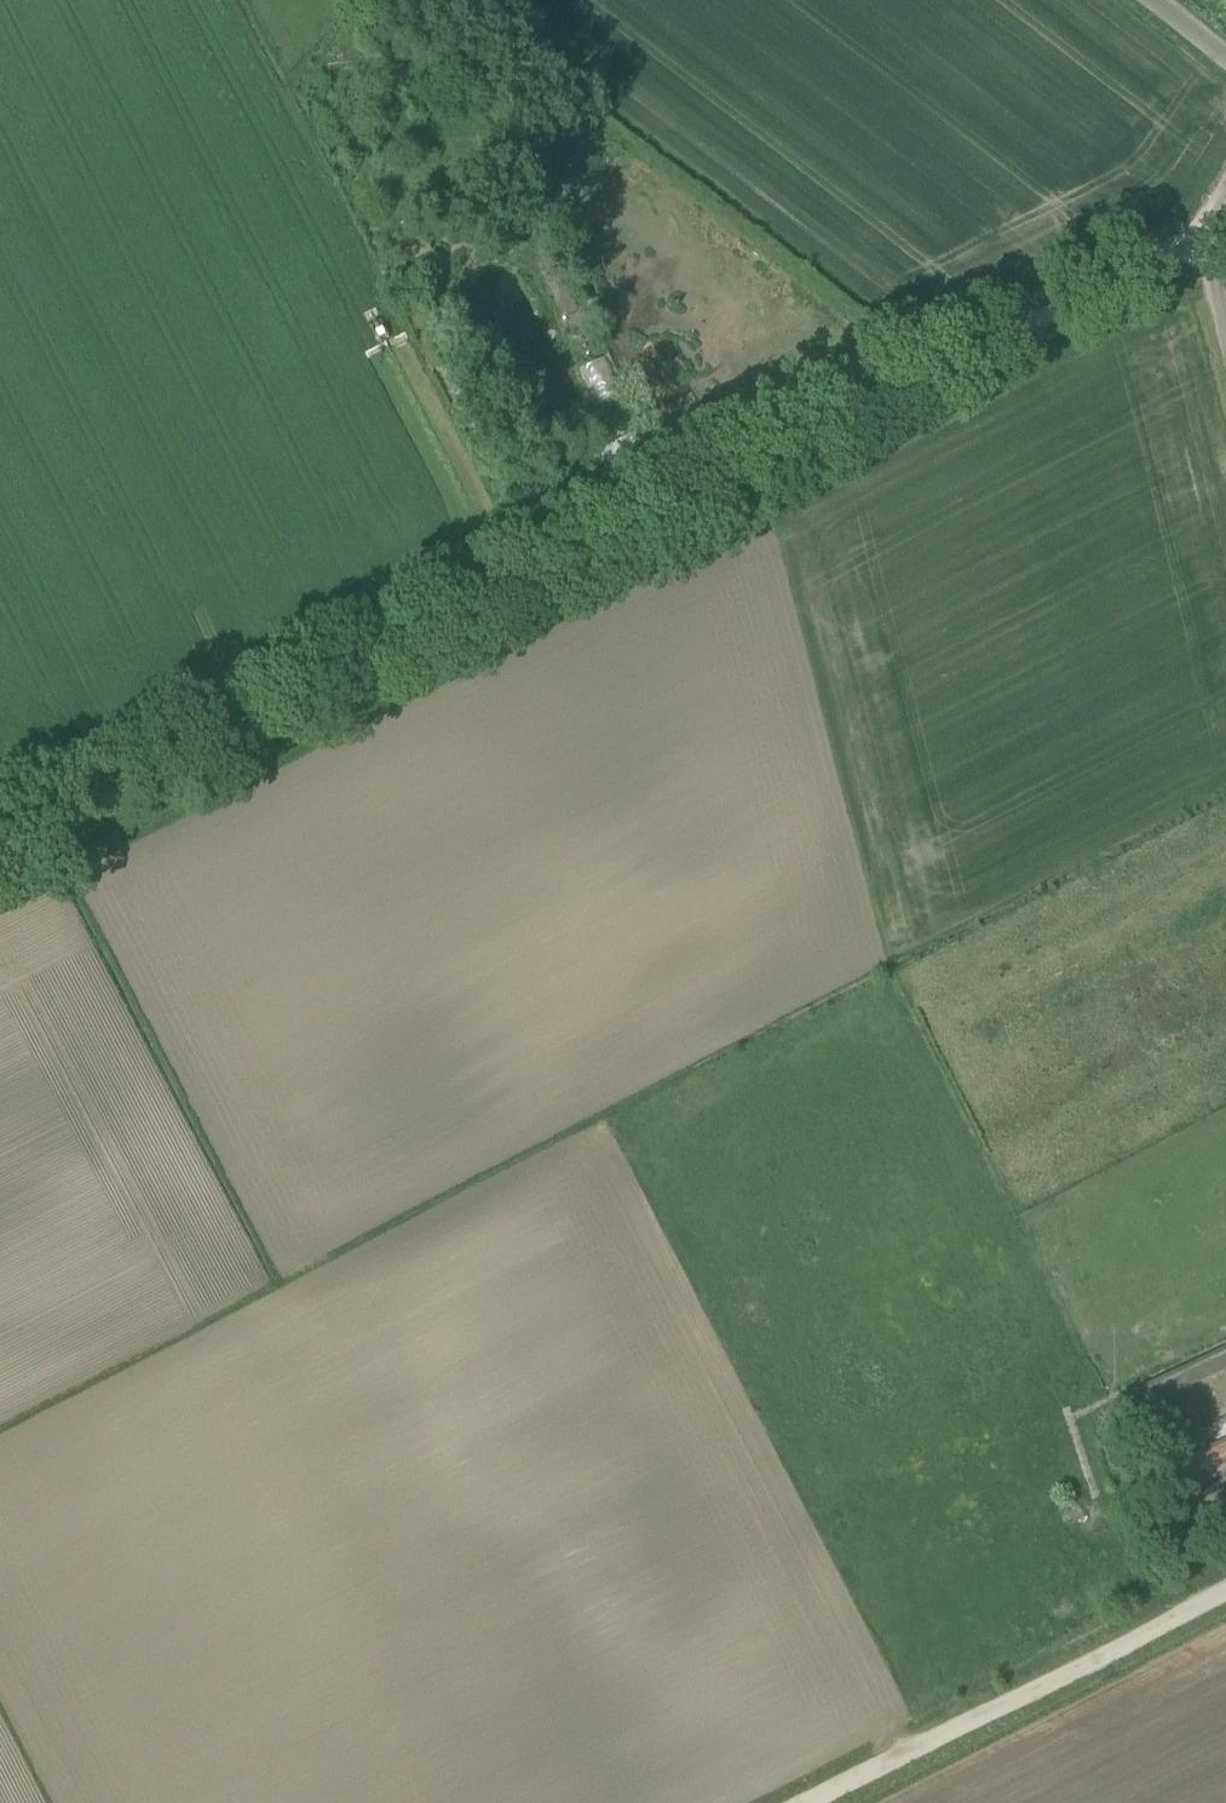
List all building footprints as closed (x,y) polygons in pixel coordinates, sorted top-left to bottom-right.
[(648,460),(635,435),(601,453),(614,478),(648,460)] [(1163,1472),(1176,1498),(1225,1473),(1225,1440),(1163,1472)]
